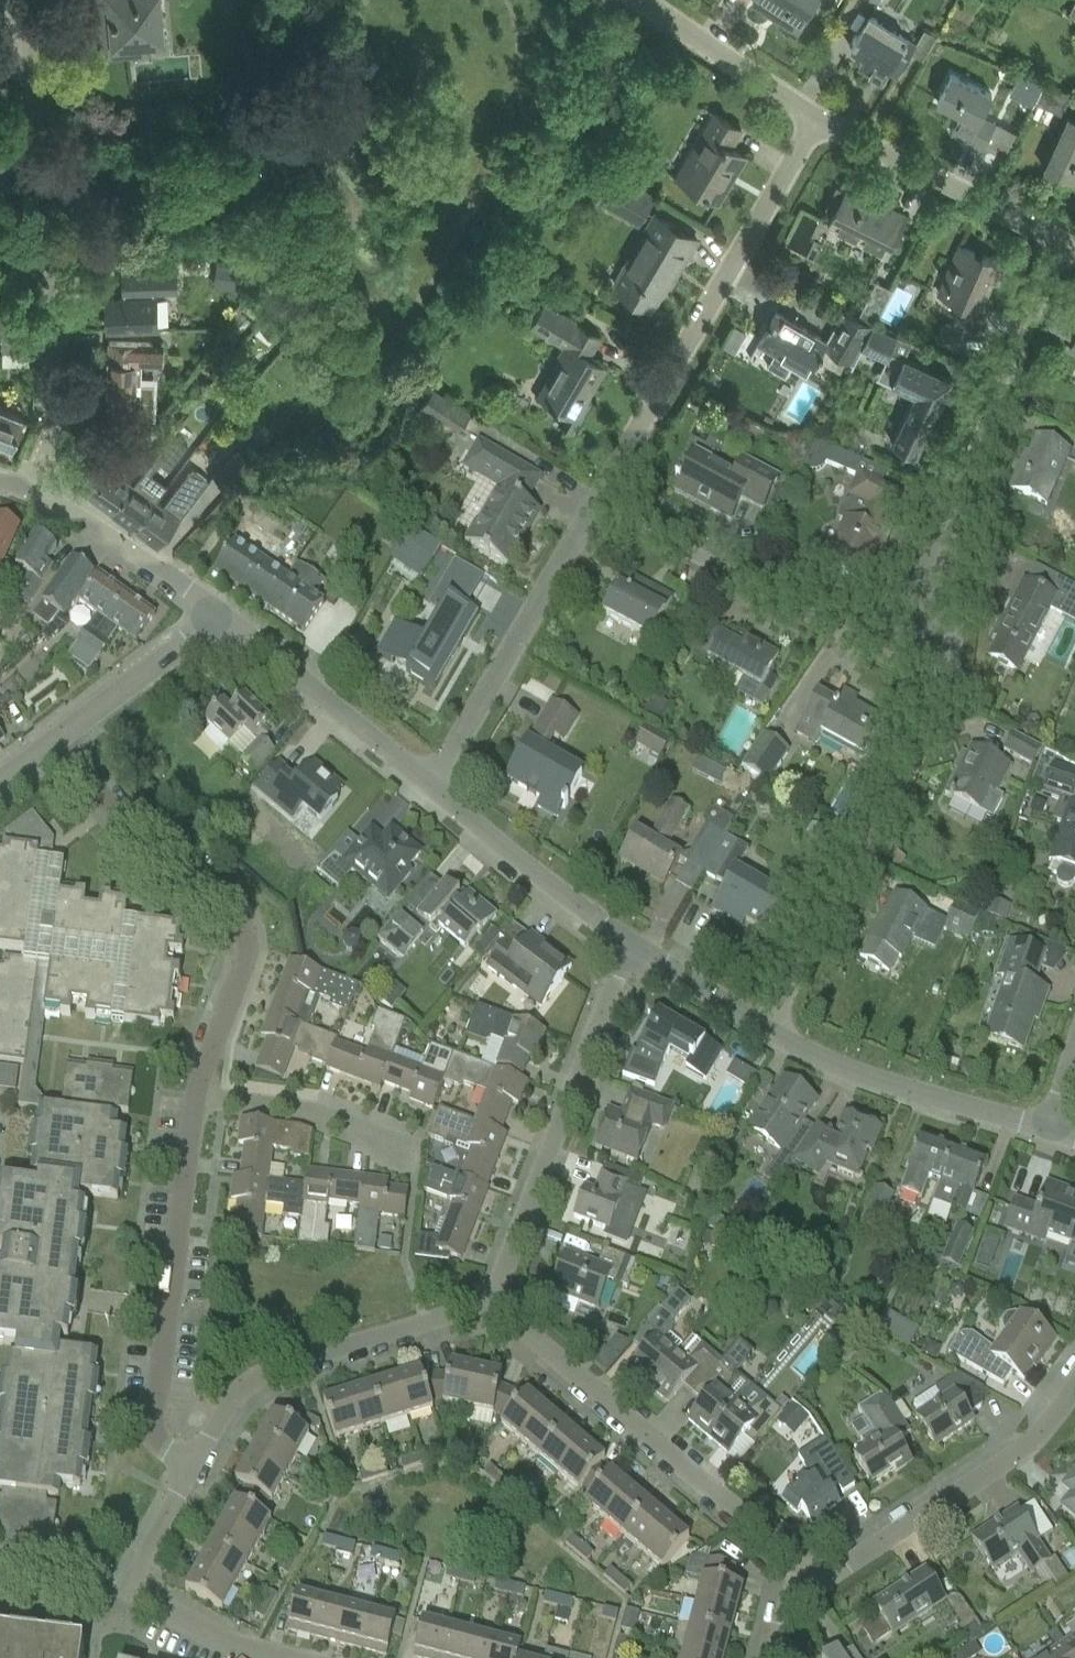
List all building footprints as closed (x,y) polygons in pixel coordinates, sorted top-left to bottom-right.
[(93,5),(101,5),(105,55),(127,53),(153,51),(152,42),(165,41),(162,0),(92,0),(93,5)] [(798,25),(815,0),(758,0),(798,25)] [(855,40),(852,46),(865,55),(859,64),(883,79),(888,70),(897,75),(912,52),(924,59),(937,36),(925,29),(917,43),(871,15),(858,37),(856,35),(854,39),(855,40)] [(952,131),(984,147),(997,120),(983,114),(993,92),(952,72),(938,100),(962,112),(952,131)] [(1062,111),(1070,93),(1046,82),(1038,100),(1062,111)] [(719,200),(746,154),(732,145),(743,127),(716,112),(678,176),(719,200)] [(1070,115),(1047,167),(1074,180),(1074,117),(1070,115)] [(1017,130),(997,120),(984,147),(1004,156),(1017,130)] [(608,164),(616,153),(609,148),(601,160),(608,164)] [(640,224),(657,194),(617,171),(599,200),(640,224)] [(846,191),(838,187),(828,206),(836,210),(831,221),(889,250),(907,214),(891,207),(889,211),(847,190),(846,191)] [(671,282),(697,238),(657,214),(649,228),(650,229),(617,285),(651,306),(667,280),(671,282)] [(1006,264),(961,244),(953,261),(957,262),(943,293),(963,302),(955,318),(978,327),(986,308),(981,305),(993,278),(999,280),(1006,264)] [(220,258),(217,276),(252,280),(255,263),(220,258)] [(117,297),(108,297),(109,327),(158,325),(157,296),(155,296),(155,290),(179,289),(178,269),(123,270),(124,291),(125,291),(126,297),(117,297)] [(874,324),(893,287),(877,279),(858,317),(874,324)] [(258,287),(243,306),(254,315),(269,296),(258,287)] [(289,292),(262,326),(277,338),(304,304),(289,292)] [(568,440),(584,412),(581,411),(607,364),(591,355),(602,335),(544,302),(531,326),(568,347),(540,397),(579,419),(567,440),(568,440)] [(874,324),(858,317),(844,311),(828,339),(797,321),(778,310),(772,320),(770,319),(768,321),(770,322),(759,341),(776,351),(768,364),(786,374),(793,361),(810,371),(825,346),(854,363),(855,362),(862,347),(874,324)] [(3,337),(3,328),(31,327),(30,312),(8,313),(0,313),(0,337),(3,337)] [(947,323),(940,339),(956,346),(963,330),(947,323)] [(736,324),(731,332),(742,338),(746,330),(736,324)] [(901,336),(899,334),(875,325),(874,324),(862,347),(891,361),(883,378),(915,393),(893,441),(918,453),(954,377),(906,355),(913,341),(901,336)] [(4,350),(10,350),(32,349),(31,327),(3,328),(3,337),(4,350)] [(107,409),(107,411),(136,412),(136,409),(140,410),(140,416),(155,417),(156,383),(143,382),(143,369),(143,361),(165,362),(165,342),(110,340),(110,358),(109,358),(109,360),(110,360),(109,380),(108,389),(109,389),(108,409),(107,409)] [(461,429),(472,411),(434,387),(417,413),(433,423),(438,415),(461,429)] [(25,416),(0,406),(0,441),(14,447),(25,416)] [(134,483),(114,512),(129,522),(133,525),(143,511),(146,513),(155,500),(156,501),(157,499),(157,500),(163,491),(169,484),(167,483),(167,484),(151,472),(161,460),(171,468),(189,444),(186,441),(185,442),(174,434),(175,433),(174,433),(153,460),(143,473),(135,484),(134,483)] [(132,463),(133,461),(141,449),(123,436),(114,449),(120,453),(115,461),(112,457),(107,464),(98,457),(77,485),(114,512),(134,484),(122,475),(132,462),(132,463)] [(1069,454),(1056,448),(1036,439),(1025,465),(1020,463),(1008,490),(1046,507),(1069,454)] [(477,442),(462,469),(477,478),(479,475),(495,483),(492,487),(498,491),(478,526),(486,531),(475,549),(484,554),(483,556),(488,558),(490,556),(506,566),(538,511),(525,504),(517,499),(532,474),(520,468),(477,442)] [(814,444),(802,472),(811,473),(819,470),(825,464),(853,476),(859,463),(814,444)] [(228,486),(252,461),(240,448),(215,473),(228,486)] [(735,472),(696,452),(692,458),(674,491),(730,520),(740,501),(763,511),(780,478),(743,458),(735,472)] [(143,511),(133,525),(137,528),(160,545),(181,517),(211,479),(194,466),(164,504),(157,500),(157,499),(156,501),(155,500),(146,513),(143,511)] [(314,471),(306,482),(318,491),(327,480),(314,471)] [(826,550),(819,566),(825,569),(861,585),(885,530),(889,532),(903,500),(883,491),(875,487),(854,478),(846,498),(850,500),(848,504),(846,504),(843,506),(841,509),(839,512),(838,515),(838,519),(838,521),(844,524),(834,549),(832,553),(826,550)] [(19,528),(0,519),(0,568),(19,528)] [(387,527),(381,540),(394,546),(400,534),(387,527)] [(214,573),(303,633),(321,607),(323,604),(321,603),(338,578),(301,552),(283,578),(255,558),(265,543),(245,529),(214,573)] [(414,531),(396,558),(423,575),(441,549),(414,531)] [(0,612),(0,613),(16,623),(40,586),(52,569),(46,565),(56,549),(34,534),(12,568),(5,579),(3,583),(14,590),(0,612)] [(63,617),(80,592),(93,574),(73,560),(60,578),(33,616),(49,627),(59,614),(63,617)] [(650,640),(661,619),(672,600),(624,575),(603,615),(650,640)] [(107,623),(126,597),(113,587),(98,577),(79,603),(97,616),(76,644),(87,651),(97,638),(96,637),(106,623),(107,623)] [(1062,582),(1053,599),(1024,584),(995,639),(999,641),(990,659),(1016,672),(1025,655),(1049,610),(1062,617),(1070,601),(1074,604),(1074,589),(1062,582)] [(70,653),(67,657),(88,673),(91,669),(118,631),(135,644),(154,617),(126,597),(107,623),(106,623),(96,637),(97,638),(87,651),(76,644),(70,653)] [(367,649),(366,650),(386,662),(389,663),(390,662),(393,656),(409,666),(406,671),(405,672),(435,690),(437,685),(461,644),(459,642),(461,638),(464,639),(478,615),(466,608),(448,598),(439,614),(423,641),(393,624),(376,654),(367,649)] [(59,616),(51,627),(58,632),(66,621),(59,616)] [(740,648),(720,636),(707,660),(743,680),(735,694),(763,709),(766,701),(777,682),(768,677),(778,657),(745,639),(740,648)] [(838,701),(819,691),(796,732),(816,743),(821,735),(864,758),(883,723),(853,707),(856,700),(843,693),(838,701)] [(211,729),(202,738),(220,757),(230,747),(229,746),(243,732),(256,744),(239,761),(253,775),(274,753),(263,742),(267,737),(260,730),(269,720),(244,696),(231,710),(222,702),(204,722),(211,729)] [(527,744),(506,780),(541,800),(540,803),(537,808),(556,819),(581,776),(545,755),(555,737),(562,741),(575,719),(552,706),(550,709),(529,745),(527,744)] [(643,729),(634,745),(659,760),(669,744),(643,729)] [(767,784),(789,752),(763,734),(741,767),(767,784)] [(1036,769),(1043,750),(1012,734),(1003,751),(1036,769)] [(1012,768),(998,761),(970,746),(963,759),(966,761),(963,768),(960,766),(959,766),(944,795),(992,820),(1002,800),(997,797),(1012,768)] [(339,787),(313,765),(296,784),(291,780),(293,778),(279,767),(277,766),(263,782),(257,790),(293,820),(302,808),(320,823),(337,803),(334,799),(340,792),(342,789),(339,787)] [(1074,883),(1074,807),(1070,806),(1074,792),(1074,774),(1052,767),(1048,777),(1044,789),(1042,795),(1048,797),(1060,801),(1059,803),(1053,821),(1064,824),(1047,873),(1056,876),(1055,882),(1057,886),(1062,889),(1067,889),(1071,887),(1074,882),(1074,883)] [(631,844),(620,863),(634,871),(637,866),(665,883),(667,880),(679,860),(702,873),(724,836),(733,821),(714,809),(708,811),(703,820),(705,826),(689,853),(681,856),(667,847),(667,846),(675,832),(688,811),(671,801),(647,841),(637,835),(631,844)] [(59,895),(60,890),(63,865),(50,863),(53,840),(32,813),(5,834),(4,841),(3,848),(0,847),(0,950),(24,953),(23,961),(2,958),(2,959),(2,960),(1,966),(0,966),(0,1061),(23,1064),(18,1107),(31,1109),(40,1110),(36,1141),(31,1141),(31,1142),(31,1143),(36,1143),(31,1176),(39,1177),(37,1188),(0,1184),(0,1252),(5,1252),(3,1265),(0,1265),(0,1345),(17,1347),(15,1359),(8,1358),(4,1390),(0,1390),(0,1392),(4,1392),(0,1420),(0,1491),(2,1492),(1,1499),(0,1499),(0,1539),(17,1541),(17,1545),(19,1546),(19,1541),(52,1546),(57,1506),(46,1505),(47,1498),(58,1499),(59,1486),(79,1488),(84,1456),(88,1456),(88,1455),(84,1454),(88,1422),(92,1390),(96,1391),(96,1390),(97,1389),(92,1389),(96,1356),(58,1351),(60,1339),(67,1340),(71,1308),(76,1308),(76,1306),(71,1306),(71,1305),(70,1305),(70,1306),(63,1305),(65,1294),(66,1286),(67,1274),(74,1274),(74,1278),(75,1278),(80,1242),(84,1243),(84,1242),(84,1241),(80,1240),(84,1208),(77,1207),(78,1195),(116,1200),(121,1168),(125,1168),(125,1167),(125,1166),(121,1166),(125,1133),(114,1132),(115,1128),(116,1119),(117,1112),(128,1113),(133,1074),(100,1069),(101,1065),(99,1065),(98,1069),(66,1065),(61,1103),(42,1101),(35,1090),(45,1010),(60,1012),(59,1016),(70,1017),(71,1004),(79,1005),(86,1005),(84,1019),(95,1021),(95,1016),(111,1018),(110,1022),(124,1024),(158,1029),(159,1027),(158,1027),(159,1020),(173,1022),(174,1012),(170,1011),(172,996),(174,980),(178,981),(180,970),(166,969),(167,961),(168,954),(181,955),(183,945),(178,945),(181,928),(137,923),(136,923),(124,921),(126,904),(110,902),(111,898),(100,896),(99,910),(91,909),(84,908),(85,894),(75,893),(75,897),(59,895)] [(359,844),(343,864),(352,871),(387,901),(401,884),(410,874),(406,871),(420,855),(408,844),(398,836),(393,831),(391,831),(391,832),(383,841),(371,830),(359,844)] [(832,834),(825,845),(835,852),(842,840),(832,834)] [(702,873),(701,874),(715,882),(716,881),(726,886),(722,892),(711,911),(733,924),(738,917),(764,932),(783,900),(764,889),(736,872),(748,851),(737,844),(724,836),(702,873)] [(324,861),(316,871),(338,889),(346,879),(337,871),(325,862),(324,861)] [(464,900),(446,885),(434,898),(421,887),(401,912),(377,941),(390,952),(403,962),(430,929),(436,934),(440,929),(465,950),(478,934),(480,936),(496,918),(468,895),(464,900)] [(867,941),(859,957),(888,973),(897,955),(901,958),(908,945),(930,956),(931,954),(943,932),(946,925),(924,914),(925,912),(921,910),(914,906),(895,896),(881,922),(878,920),(867,941)] [(990,902),(986,916),(1004,922),(1008,908),(990,902)] [(946,925),(943,932),(968,941),(980,913),(955,903),(947,923),(946,925)] [(981,923),(981,937),(995,937),(995,923),(981,923)] [(355,953),(359,952),(364,943),(364,939),(360,934),(355,931),(351,931),(346,933),(343,936),(341,939),(341,944),(342,947),(344,950),(350,953),(355,953)] [(506,943),(487,968),(515,990),(518,986),(543,1004),(571,967),(540,945),(539,947),(530,940),(528,939),(518,952),(506,943)] [(484,941),(476,950),(484,957),(492,947),(484,941)] [(993,1018),(986,1039),(1021,1051),(1032,1020),(1036,1021),(1047,991),(1032,987),(1038,970),(1040,965),(1043,955),(1023,947),(1010,943),(1005,958),(998,977),(1007,980),(993,1018)] [(347,1015),(357,987),(289,961),(269,1015),(295,1025),(295,1024),(306,994),(330,1003),(328,1008),(347,1015)] [(476,1007),(465,1037),(484,1044),(489,1042),(480,1065),(494,1071),(496,1067),(522,1076),(528,1060),(534,1062),(545,1033),(476,1007)] [(391,1058),(405,1023),(377,1012),(370,1030),(375,1032),(365,1056),(335,1044),(326,1068),(325,1067),(324,1070),(379,1090),(382,1084),(381,1084),(391,1058)] [(624,1068),(621,1076),(654,1088),(663,1063),(670,1050),(690,1062),(685,1070),(704,1081),(721,1052),(695,1036),(698,1031),(680,1020),(677,1026),(662,1017),(657,1014),(651,1020),(647,1023),(649,1025),(651,1023),(651,1024),(636,1050),(638,1051),(637,1053),(631,1051),(629,1055),(630,1055),(625,1068),(624,1068)] [(295,1025),(269,1015),(260,1038),(267,1040),(255,1071),(281,1081),(293,1050),(310,1056),(308,1061),(325,1067),(326,1068),(335,1044),(337,1040),(295,1024),(295,1025)] [(442,1083),(453,1055),(430,1046),(419,1075),(403,1069),(405,1064),(391,1058),(381,1084),(382,1084),(411,1096),(409,1102),(432,1111),(443,1083),(442,1083)] [(517,1106),(526,1083),(494,1071),(480,1065),(453,1055),(442,1083),(443,1083),(460,1090),(462,1085),(485,1094),(474,1124),(499,1134),(500,1133),(511,1104),(517,1106)] [(750,1090),(758,1077),(750,1073),(735,1064),(734,1065),(727,1076),(743,1085),(748,1089),(750,1090)] [(814,1129),(803,1122),(816,1103),(783,1080),(749,1129),(793,1159),(814,1129)] [(663,1129),(671,1107),(630,1091),(620,1120),(607,1115),(594,1148),(636,1164),(651,1125),(663,1129)] [(506,1136),(500,1133),(499,1134),(474,1124),(438,1110),(427,1138),(446,1145),(445,1146),(453,1149),(459,1164),(454,1177),(459,1179),(485,1189),(486,1189),(506,1136)] [(863,1124),(844,1115),(836,1135),(829,1132),(830,1131),(817,1125),(814,1129),(793,1159),(816,1176),(825,1163),(837,1168),(836,1172),(851,1179),(853,1175),(857,1177),(867,1153),(870,1154),(872,1151),(880,1131),(874,1128),(876,1126),(865,1121),(863,1124)] [(312,1133),(300,1128),(241,1121),(241,1122),(244,1123),(243,1130),(240,1130),(238,1146),(244,1147),(240,1178),(240,1179),(267,1182),(268,1182),(269,1167),(264,1166),(266,1150),(290,1153),(289,1157),(309,1160),(312,1133)] [(941,1182),(952,1150),(919,1138),(900,1192),(920,1200),(928,1178),(939,1182),(941,1182)] [(950,1212),(964,1217),(972,1195),(973,1196),(985,1162),(952,1150),(941,1182),(939,1182),(931,1204),(951,1211),(950,1212)] [(573,1218),(607,1232),(606,1236),(624,1243),(631,1227),(643,1194),(639,1193),(643,1181),(605,1166),(596,1188),(598,1189),(596,1194),(585,1190),(573,1218)] [(447,1263),(450,1257),(460,1261),(487,1189),(486,1189),(485,1189),(459,1179),(454,1177),(432,1168),(423,1192),(452,1203),(447,1219),(439,1222),(433,1238),(417,1236),(414,1259),(447,1263)] [(360,1207),(363,1179),(306,1172),(305,1186),(301,1220),(300,1220),(297,1244),(327,1248),(329,1228),(325,1228),(328,1203),(359,1207),(360,1207)] [(267,1182),(240,1179),(240,1178),(233,1177),(233,1178),(237,1179),(236,1186),(232,1186),(230,1202),(237,1203),(233,1236),(260,1239),(262,1226),(265,1206),(283,1209),(282,1218),(300,1220),(301,1220),(305,1186),(268,1182),(267,1182)] [(404,1219),(407,1191),(387,1189),(388,1182),(363,1179),(360,1207),(359,1207),(354,1251),(374,1254),(379,1216),(382,1216),(404,1219)] [(1006,1229),(1043,1243),(1045,1236),(1072,1246),(1074,1247),(1074,1195),(1047,1185),(1038,1210),(1015,1202),(1006,1229)] [(880,1229),(893,1195),(874,1189),(862,1222),(880,1229)] [(956,1270),(961,1256),(970,1233),(956,1227),(946,1250),(940,1263),(956,1270)] [(717,1251),(721,1238),(706,1233),(702,1245),(717,1251)] [(984,1237),(974,1264),(989,1270),(999,1243),(984,1237)] [(380,1239),(378,1251),(389,1253),(391,1240),(380,1239)] [(554,1293),(550,1304),(574,1313),(578,1302),(597,1309),(604,1289),(607,1282),(626,1289),(636,1263),(624,1258),(603,1250),(596,1268),(565,1256),(551,1292),(554,1293)] [(941,1308),(947,1291),(940,1288),(934,1306),(941,1308)] [(681,1347),(668,1336),(673,1327),(674,1323),(690,1304),(677,1292),(658,1314),(647,1327),(633,1344),(634,1345),(634,1344),(638,1339),(647,1346),(627,1370),(647,1387),(676,1353),(681,1347)] [(917,1332),(886,1314),(877,1329),(908,1347),(917,1332)] [(1053,1340),(1019,1315),(1018,1317),(1015,1315),(1006,1316),(1002,1323),(1003,1331),(1005,1333),(993,1351),(975,1337),(973,1340),(971,1338),(964,1337),(959,1340),(957,1343),(955,1341),(947,1354),(1002,1386),(1012,1373),(1023,1381),(1033,1368),(1031,1366),(1036,1359),(1038,1361),(1043,1355),(1048,1353),(1050,1349),(1051,1344),(1053,1340)] [(708,1398),(688,1421),(708,1438),(736,1404),(725,1395),(733,1378),(735,1374),(753,1354),(738,1342),(721,1362),(718,1365),(697,1389),(698,1389),(708,1398)] [(845,1367),(854,1354),(841,1346),(832,1358),(845,1367)] [(927,1347),(923,1357),(935,1363),(940,1352),(927,1347)] [(605,1351),(593,1364),(605,1375),(617,1361),(605,1351)] [(718,1365),(702,1352),(687,1363),(676,1353),(647,1387),(668,1404),(687,1381),(697,1389),(693,1394),(692,1393),(692,1394),(693,1395),(718,1365)] [(467,1412),(476,1370),(451,1365),(448,1376),(421,1375),(430,1403),(442,1406),(442,1407),(467,1412)] [(505,1419),(524,1397),(499,1386),(501,1375),(476,1370),(467,1412),(492,1418),(492,1417),(505,1419)] [(430,1403),(421,1375),(420,1372),(396,1379),(408,1418),(432,1411),(430,1403)] [(935,1448),(974,1423),(969,1415),(982,1407),(983,1390),(956,1375),(913,1404),(912,1409),(917,1417),(915,1418),(935,1448)] [(384,1426),(408,1418),(396,1379),(371,1387),(384,1426)] [(360,1433),(384,1426),(371,1387),(347,1394),(360,1433)] [(335,1441),(360,1433),(347,1394),(323,1402),(335,1441)] [(519,1442),(546,1410),(527,1394),(524,1397),(505,1419),(500,1425),(519,1442)] [(896,1474),(912,1464),(898,1442),(910,1434),(890,1404),(880,1396),(858,1411),(872,1433),(860,1441),(866,1449),(853,1458),(871,1485),(894,1470),(896,1474)] [(736,1404),(708,1438),(728,1455),(748,1432),(757,1440),(752,1446),(753,1446),(781,1413),(767,1401),(747,1414),(736,1404)] [(790,1406),(776,1423),(793,1437),(807,1419),(790,1406)] [(539,1458),(565,1427),(546,1410),(519,1442),(539,1458)] [(272,1415),(260,1438),(295,1458),(308,1435),(272,1415)] [(314,1432),(319,1423),(307,1416),(302,1425),(314,1432)] [(558,1474),(584,1443),(565,1427),(539,1458),(558,1474)] [(260,1438),(247,1460),(283,1480),(295,1458),(260,1438)] [(788,1494),(781,1502),(796,1515),(801,1510),(813,1529),(829,1519),(826,1514),(834,1508),(840,1505),(830,1490),(836,1486),(842,1495),(855,1486),(824,1440),(797,1458),(809,1476),(803,1480),(800,1478),(787,1493),(788,1494)] [(591,1496),(609,1475),(598,1467),(602,1462),(604,1460),(603,1459),(584,1443),(558,1474),(578,1491),(581,1488),(591,1496)] [(416,1467),(429,1463),(426,1453),(413,1457),(416,1467)] [(402,1472),(416,1467),(413,1457),(399,1462),(402,1472)] [(234,1502),(270,1522),(261,1517),(270,1501),(271,1502),(281,1484),(283,1480),(247,1460),(245,1464),(237,1478),(235,1482),(245,1488),(237,1503),(234,1502)] [(374,1480),(388,1476),(384,1466),(371,1470),(374,1480)] [(493,1484),(500,1476),(489,1466),(482,1475),(493,1484)] [(361,1484),(374,1480),(371,1470),(358,1475),(361,1484)] [(1060,1507),(1074,1520),(1074,1471),(1061,1487),(1070,1495),(1060,1507)] [(604,1521),(630,1489),(611,1473),(609,1475),(591,1496),(584,1504),(604,1521)] [(503,1493),(510,1485),(500,1476),(493,1484),(503,1493)] [(327,1504),(334,1492),(325,1487),(318,1499),(327,1504)] [(623,1537),(649,1506),(630,1489),(604,1521),(623,1537)] [(526,1512),(533,1504),(522,1495),(515,1503),(526,1512)] [(234,1502),(222,1525),(258,1545),(270,1522),(234,1502)] [(537,1521),(543,1513),(533,1504),(526,1512),(537,1521)] [(642,1553),(669,1522),(649,1506),(623,1537),(642,1553)] [(1017,1511),(971,1541),(992,1572),(1018,1555),(1031,1575),(1036,1572),(1044,1566),(1057,1587),(1068,1580),(1054,1558),(1051,1560),(1050,1561),(1037,1542),(1018,1513),(1017,1511)] [(662,1570),(674,1556),(688,1539),(669,1522),(642,1553),(662,1570)] [(222,1525),(210,1547),(246,1567),(258,1545),(222,1525)] [(335,1550),(337,1541),(323,1537),(321,1546),(335,1550)] [(575,1554),(582,1546),(571,1537),(565,1545),(575,1554)] [(335,1550),(334,1554),(352,1558),(353,1554),(355,1546),(337,1541),(335,1550)] [(586,1563),(593,1555),(582,1546),(575,1554),(586,1563)] [(210,1547),(197,1569),(233,1589),(246,1567),(210,1547)] [(294,1564),(301,1552),(291,1547),(285,1559),(294,1564)] [(384,1563),(386,1553),(371,1549),(369,1559),(384,1563)] [(1062,1557),(1072,1573),(1074,1571),(1074,1551),(1074,1550),(1062,1557)] [(398,1567),(400,1557),(386,1553),(384,1563),(398,1567)] [(287,1576),(294,1564),(285,1559),(278,1571),(287,1576)] [(702,1582),(696,1604),(736,1614),(741,1594),(742,1589),(734,1587),(730,1586),(734,1567),(707,1560),(702,1582)] [(221,1611),(233,1589),(197,1569),(185,1591),(221,1611)] [(459,1583),(461,1573),(447,1569),(444,1579),(459,1583)] [(613,1586),(621,1578),(610,1569),(603,1577),(613,1586)] [(880,1618),(863,1630),(869,1640),(870,1641),(878,1642),(890,1634),(891,1635),(893,1637),(945,1603),(944,1602),(925,1572),(872,1606),(880,1618)] [(473,1586),(476,1576),(461,1573),(459,1583),(473,1586)] [(624,1596),(631,1587),(621,1578),(613,1586),(624,1596)] [(508,1595),(510,1585),(496,1581),(493,1591),(508,1595)] [(522,1599),(524,1589),(510,1585),(508,1595),(522,1599)] [(270,1608),(276,1596),(267,1591),(260,1603),(270,1608)] [(556,1608),(559,1598),(544,1594),(542,1604),(556,1608)] [(312,1637),(321,1601),(296,1595),(287,1631),(312,1637)] [(570,1612),(573,1602),(559,1598),(556,1608),(570,1612)] [(336,1644),(346,1608),(321,1601),(312,1637),(336,1644)] [(683,1601),(677,1623),(690,1627),(690,1628),(729,1638),(731,1633),(732,1628),(736,1614),(696,1604),(696,1605),(683,1601)] [(260,1603),(254,1616),(263,1621),(270,1608),(260,1603)] [(361,1650),(370,1614),(346,1608),(336,1644),(361,1650)] [(615,1623),(618,1614),(603,1610),(600,1620),(615,1623)] [(622,1620),(619,1631),(634,1634),(636,1624),(639,1614),(625,1610),(622,1620)] [(386,1657),(395,1621),(370,1614),(361,1650),(386,1657)] [(960,1626),(956,1628),(964,1640),(969,1646),(984,1636),(979,1630),(980,1629),(972,1618),(960,1626)] [(447,1628),(422,1622),(412,1657),(413,1657),(439,1657),(447,1628)] [(471,1635),(447,1628),(439,1657),(465,1657),(471,1635)] [(683,1652),(706,1657),(724,1657),(727,1649),(728,1643),(729,1638),(690,1628),(683,1652)] [(1055,1631),(1051,1634),(1060,1648),(1064,1645),(1055,1631)] [(45,1651),(37,1650),(38,1639),(0,1634),(0,1657),(44,1657),(45,1651)] [(1051,1634),(1046,1637),(1056,1651),(1060,1648),(1051,1634)] [(496,1641),(471,1635),(465,1657),(491,1657),(496,1641)] [(1064,1645),(1060,1648),(1067,1657),(1074,1657),(1074,1638),(1064,1645)] [(54,1641),(46,1640),(45,1651),(44,1657),(82,1657),(84,1645),(54,1641)] [(521,1648),(496,1641),(491,1657),(518,1657),(521,1648)] [(624,1657),(627,1644),(617,1641),(613,1655),(624,1657)] [(980,1655),(973,1645),(963,1651),(967,1657),(976,1657),(980,1655)] [(1060,1648),(1056,1651),(1055,1651),(1045,1657),(1067,1657),(1060,1648)]
